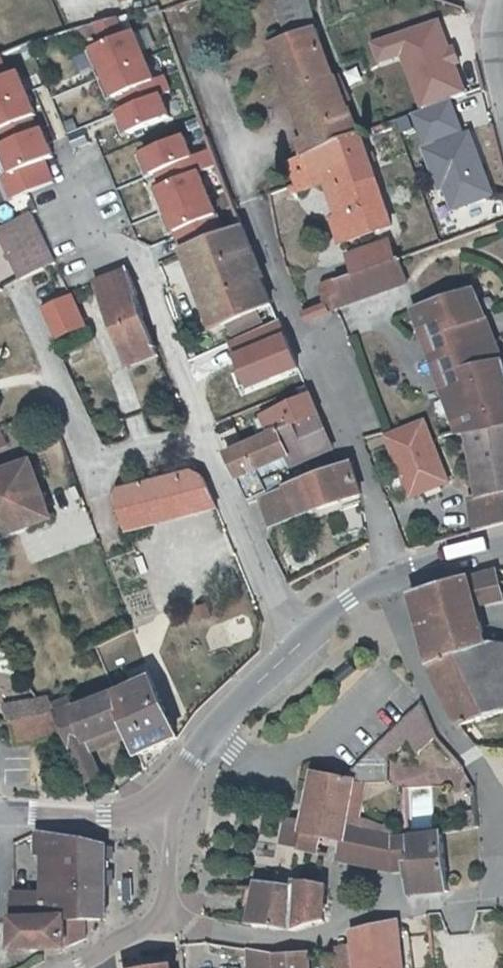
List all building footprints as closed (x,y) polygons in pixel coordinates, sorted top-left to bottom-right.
[(318,31),(306,0),(283,0),(276,2),(290,43),(318,31)] [(400,54),(417,106),(463,90),(438,19),(369,42),(376,62),(400,54)] [(133,30),(87,48),(106,96),(152,78),(133,30)] [(324,51),(318,31),(290,43),(275,49),(293,94),(304,89),(323,136),(312,140),(288,150),(292,161),(362,137),(342,93),(324,51)] [(35,113),(15,68),(7,72),(0,56),(0,129),(35,113)] [(304,89),(293,94),(312,140),(323,136),(304,89)] [(159,94),(114,112),(124,135),(168,117),(159,94)] [(412,115),(424,148),(463,134),(451,100),(412,115)] [(0,145),(0,161),(5,173),(42,158),(49,155),(38,129),(0,145)] [(424,148),(422,149),(437,190),(444,187),(452,209),(492,195),(468,132),(463,134),(424,148)] [(181,134),(136,152),(146,175),(190,158),(181,134)] [(362,137),(292,161),(289,162),(295,178),(296,179),(298,185),(299,191),(335,179),(348,215),(335,220),(343,246),(393,227),(380,188),(362,137)] [(52,181),(42,158),(5,173),(0,175),(10,198),(52,181)] [(196,166),(150,184),(170,232),(216,214),(196,166)] [(20,277),(54,262),(32,213),(0,227),(0,233),(20,277)] [(261,277),(239,223),(178,247),(210,326),(228,319),(253,309),(269,303),(259,278),(261,277)] [(390,241),(328,265),(335,283),(397,259),(390,241)] [(343,306),(405,282),(397,259),(335,283),(343,306)] [(133,276),(132,273),(129,274),(98,286),(129,370),(160,358),(153,338),(145,319),(147,318),(138,296),(141,295),(133,276)] [(343,306),(335,283),(325,289),(320,293),(327,312),(329,312),(343,306)] [(413,311),(421,339),(454,433),(463,432),(502,423),(502,370),(499,356),(472,292),(413,311)] [(70,296),(43,307),(55,337),(82,326),(70,296)] [(253,309),(228,319),(236,338),(262,327),(253,309)] [(229,354),(241,387),(293,366),(280,334),(229,354)] [(270,416),(274,430),(286,428),(287,428),(317,414),(310,399),(270,416)] [(287,428),(286,428),(289,439),(321,426),(317,414),(287,428)] [(424,421),(387,436),(400,470),(407,467),(418,494),(448,482),(424,421)] [(463,432),(476,500),(502,494),(502,423),(463,432)] [(286,428),(274,430),(225,453),(247,497),(255,494),(265,490),(258,469),(286,455),(289,463),(298,459),(330,444),(321,426),(289,439),(286,428)] [(40,488),(31,462),(0,474),(0,502),(40,488)] [(299,520),(362,495),(352,466),(350,466),(328,472),(309,480),(283,487),(299,520)] [(407,467),(400,470),(410,497),(418,494),(407,467)] [(200,476),(189,470),(121,486),(117,487),(114,490),(112,494),(112,497),(123,531),(215,506),(200,476)] [(265,490),(255,494),(272,532),(299,520),(283,487),(265,490)] [(0,502),(0,528),(25,519),(28,526),(51,518),(40,488),(0,502)] [(476,500),(468,501),(471,530),(502,522),(502,494),(476,500)] [(28,526),(25,519),(0,528),(0,537),(28,526)] [(468,653),(457,614),(477,608),(502,600),(502,597),(498,572),(470,580),(415,597),(433,665),(468,653)] [(468,653),(486,646),(477,608),(457,614),(468,653)] [(486,646),(468,653),(433,665),(461,727),(502,714),(502,683),(486,646)] [(486,646),(502,683),(502,647),(486,646)] [(117,696),(129,728),(133,737),(144,763),(190,744),(177,712),(160,679),(117,696)] [(55,716),(52,696),(6,704),(10,723),(17,722),(22,745),(45,739),(36,719),(55,716)] [(88,745),(91,744),(129,728),(117,696),(74,711),(88,745)] [(307,822),(306,827),(302,845),(302,846),(301,850),(338,858),(341,859),(347,829),(363,832),(365,821),(357,820),(359,808),(351,806),(357,782),(390,780),(390,761),(387,757),(409,737),(420,750),(438,739),(424,706),(423,707),(347,780),(318,773),(317,778),(307,822)] [(95,752),(91,744),(88,745),(74,711),(73,707),(55,716),(64,734),(90,786),(107,778),(95,752)] [(55,716),(36,719),(45,739),(64,734),(55,716)] [(133,737),(129,728),(91,744),(95,752),(133,737)] [(306,827),(307,822),(288,819),(283,847),(295,849),(301,850),(302,846),(302,845),(288,843),(288,833),(292,824),(306,827)] [(302,845),(306,827),(292,824),(288,833),(288,843),(302,845)] [(347,829),(341,859),(341,861),(392,870),(397,839),(363,832),(347,829)] [(397,839),(392,870),(416,868),(417,900),(457,897),(456,864),(450,833),(401,840),(397,839)] [(47,894),(16,889),(17,920),(90,921),(109,921),(111,847),(95,843),(80,839),(46,834),(43,834),(44,856),(76,860),(73,882),(61,880),(59,895),(47,894)] [(76,860),(44,856),(47,894),(59,895),(61,880),(73,882),(76,860)] [(299,934),(333,923),(335,888),(299,881),(298,888),(260,883),(252,927),(299,934)] [(90,921),(17,920),(19,949),(74,948),(91,940),(90,921)] [(397,921),(352,932),(353,944),(358,967),(403,967),(397,921)] [(353,944),(334,948),(338,967),(358,967),(353,944)] [(276,951),(248,947),(250,967),(277,967),(276,951)] [(305,952),(288,952),(276,951),(277,967),(306,967),(305,952)]
